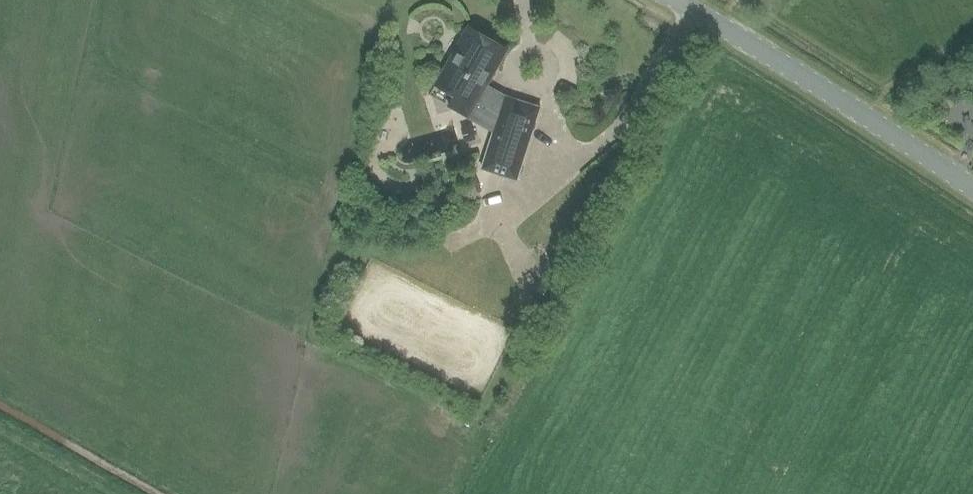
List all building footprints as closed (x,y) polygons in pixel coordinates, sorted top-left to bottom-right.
[(517,180),(541,107),(507,97),(483,83),(501,50),(465,29),(434,84),(452,94),(446,105),(491,131),(479,167),(517,180)]
